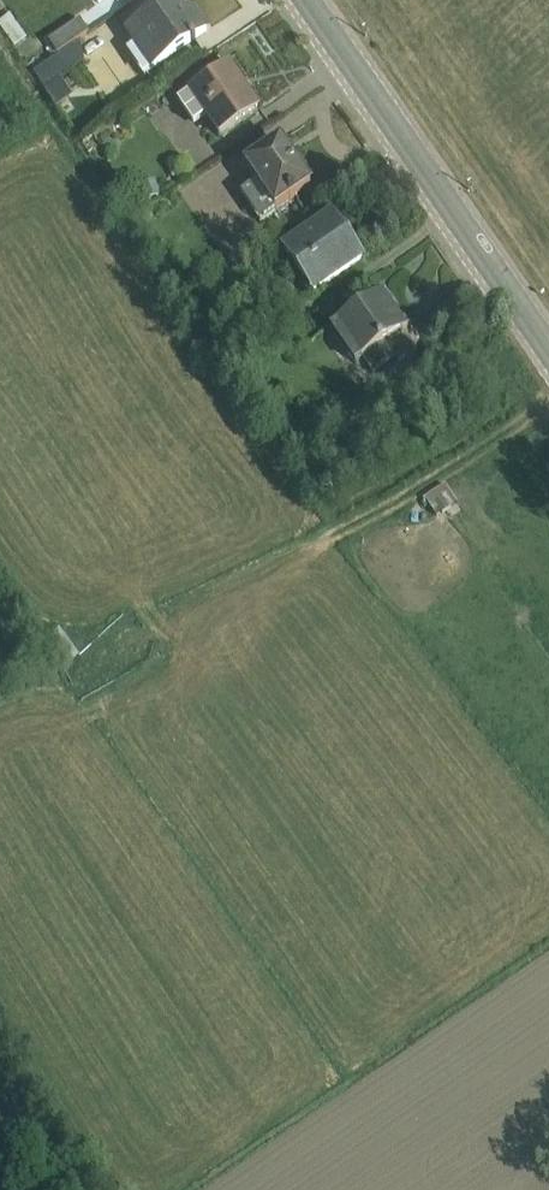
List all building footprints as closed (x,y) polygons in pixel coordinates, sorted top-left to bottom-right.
[(167,0),(124,30),(133,43),(127,48),(144,72),(150,68),(152,71),(196,41),(195,39),(207,31),(189,6),(177,15),(167,0)] [(0,16),(0,22),(15,43),(27,34),(10,10),(0,16)] [(57,51),(76,37),(87,30),(80,17),(49,38),(57,51)] [(76,37),(57,51),(33,68),(35,71),(46,84),(83,59),(82,43),(79,40),(76,37)] [(229,63),(178,98),(194,122),(204,115),(219,135),(259,107),(229,63)] [(255,181),(242,190),(259,217),(311,183),(281,140),(244,164),(255,181)] [(332,214),(282,248),(312,292),(362,258),(332,214)] [(384,289),(331,326),(355,361),(363,355),(372,368),(397,351),(388,337),(407,324),(384,289)] [(445,481),(425,495),(437,514),(458,501),(445,481)] [(60,625),(44,638),(63,664),(79,652),(60,625)]
